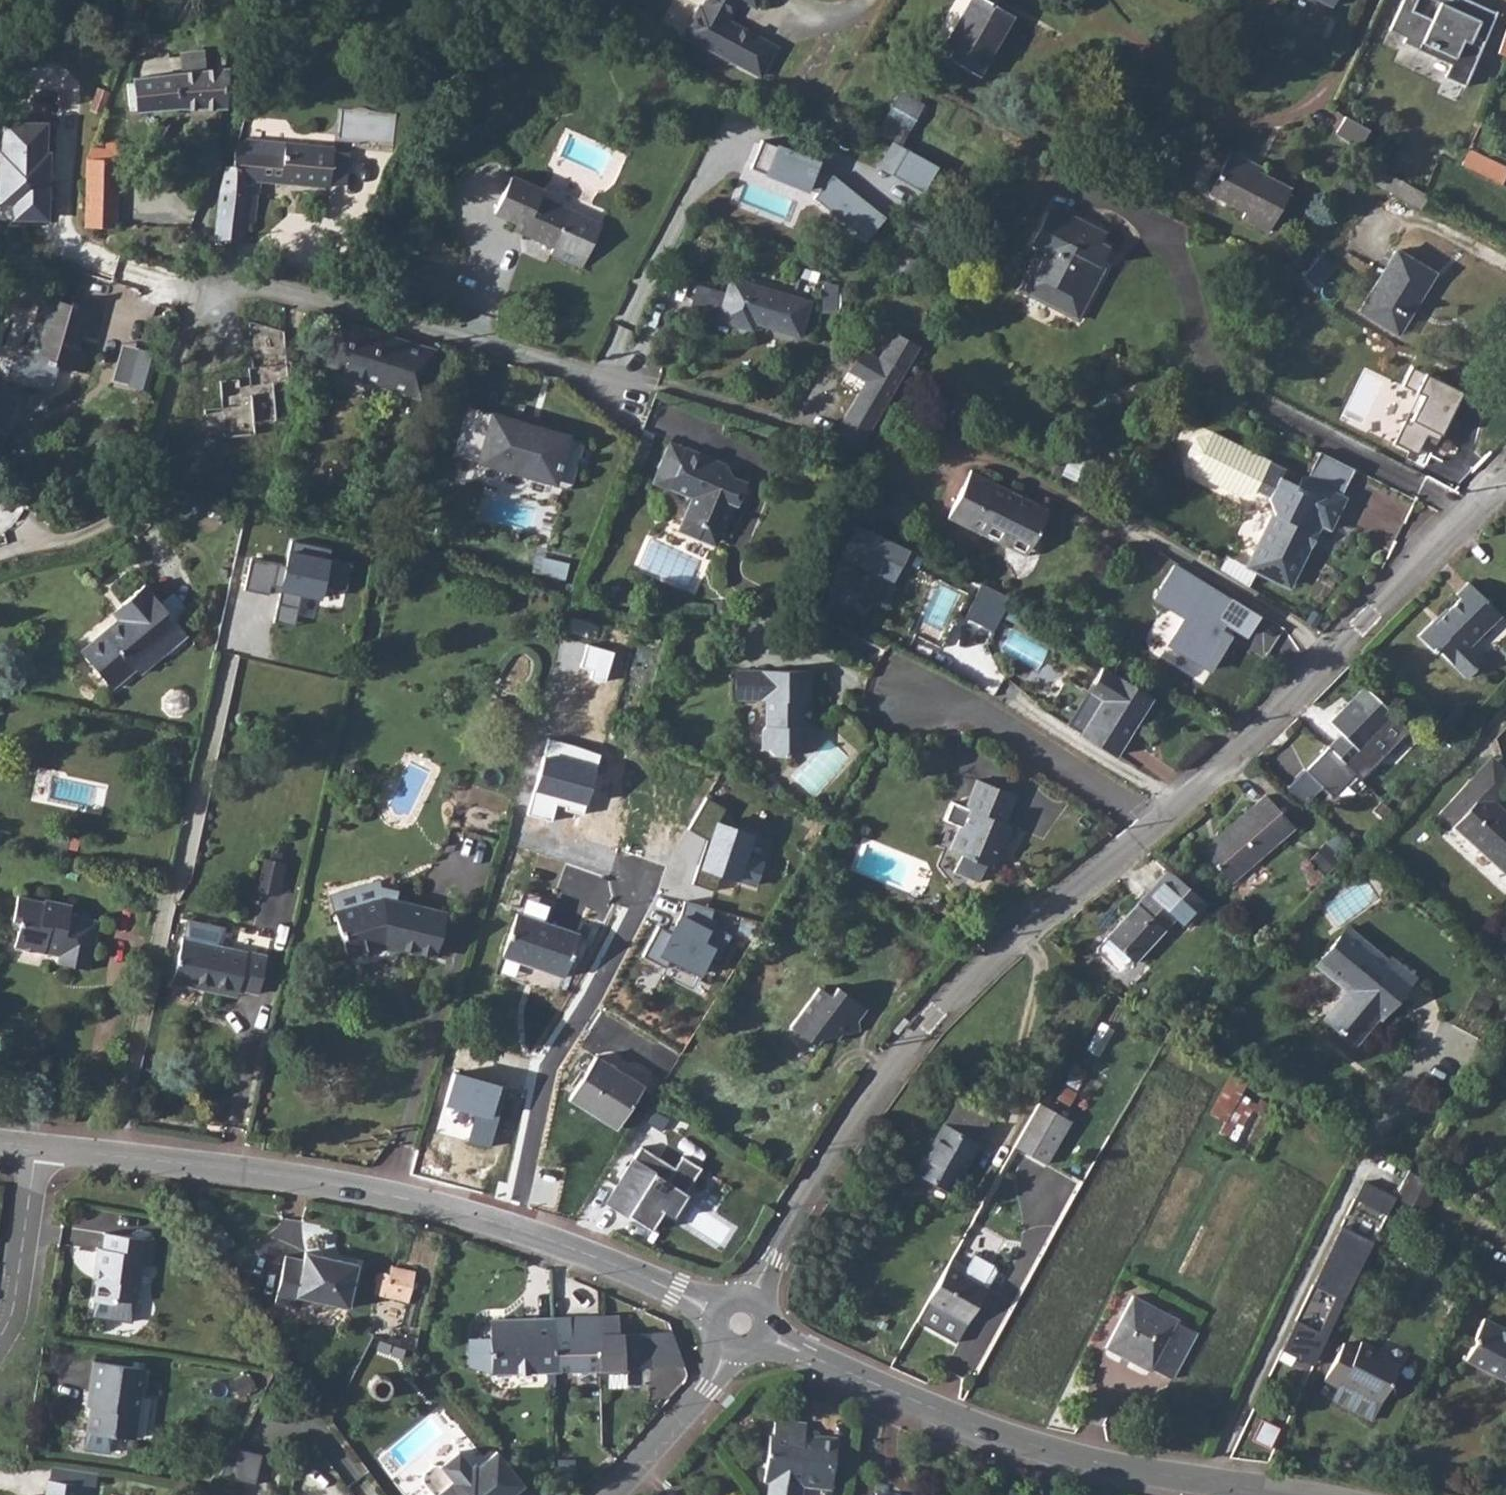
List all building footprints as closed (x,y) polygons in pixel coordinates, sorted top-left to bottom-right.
[(74,12),(85,0),(62,0),(74,12)] [(703,6),(701,4),(684,36),(762,80),(781,48),(729,20),(740,0),(757,9),(761,0),(706,0),(703,6)] [(1013,16),(985,0),(970,0),(939,54),(978,77),(1013,16)] [(1390,31),(1405,38),(1403,43),(1451,64),(1445,77),(1467,87),(1480,59),(1477,57),(1497,14),(1467,0),(1456,0),(1456,1),(1453,0),(1404,0),(1390,31)] [(221,108),(223,106),(225,68),(202,71),(201,58),(180,60),(182,73),(133,78),(133,83),(126,83),(129,107),(136,106),(136,111),(172,108),(221,108)] [(920,103),(902,93),(888,119),(885,117),(877,132),(900,146),(909,130),(906,128),(920,103)] [(1369,130),(1344,116),(1336,132),(1360,146),(1369,130)] [(2,120),(2,153),(0,153),(0,201),(14,201),(14,220),(45,221),(46,182),(46,170),(47,154),(43,154),(43,124),(26,124),(26,120),(2,120)] [(254,223),(260,175),(283,177),(288,183),(329,187),(329,182),(332,152),(333,147),(246,139),(234,148),(233,166),(225,166),(219,190),(214,239),(243,243),(245,223),(254,223)] [(817,162),(761,140),(750,168),(806,190),(806,189),(817,193),(813,198),(866,241),(885,217),(831,176),(814,169),(817,162)] [(938,167),(906,149),(891,175),(923,193),(938,167)] [(1502,185),(1505,175),(1505,167),(1470,151),(1463,167),(1502,185)] [(347,153),(332,152),(329,182),(344,184),(347,153)] [(1254,165),(1229,152),(1220,170),(1212,173),(1206,183),(1209,192),(1208,193),(1245,212),(1241,218),(1268,232),(1290,189),(1252,170),(1254,165)] [(85,227),(115,228),(117,160),(86,158),(85,227)] [(1429,197),(1382,169),(1374,183),(1421,211),(1429,197)] [(543,191),(510,176),(494,212),(525,226),(522,233),(553,247),(551,253),(582,267),(601,225),(540,197),(543,191)] [(1042,227),(1103,258),(1108,249),(1099,245),(1106,232),(1078,218),(1073,228),(1048,215),(1042,227)] [(1093,277),(1103,258),(1042,227),(1033,244),(1047,251),(1035,275),(1047,280),(1036,301),(1079,323),(1100,281),(1093,277)] [(1425,293),(1436,273),(1398,251),(1362,313),(1400,335),(1411,317),(1406,314),(1420,290),(1425,293)] [(730,278),(726,291),(739,295),(743,282),(730,278)] [(755,323),(800,337),(810,302),(743,282),(739,295),(726,291),(725,295),(717,320),(752,331),(755,323)] [(837,286),(822,285),(821,309),(836,310),(837,286)] [(717,320),(725,295),(699,287),(691,313),(717,320)] [(93,338),(101,310),(39,294),(33,320),(37,321),(28,355),(18,353),(12,377),(53,387),(58,367),(83,373),(89,353),(79,350),(83,336),(93,338)] [(284,331),(249,321),(253,367),(248,367),(250,385),(239,386),(238,378),(219,380),(222,407),(204,409),(206,436),(224,435),(225,437),(255,435),(254,425),(276,423),(272,383),(288,382),(284,331)] [(336,321),(321,369),(420,398),(435,351),(336,321)] [(857,453),(920,347),(894,332),(879,359),(861,349),(848,372),(865,382),(829,445),(857,453)] [(127,385),(138,347),(122,343),(112,381),(127,385)] [(158,353),(138,347),(127,385),(147,391),(158,353)] [(1417,454),(1428,433),(1440,439),(1463,395),(1416,370),(1407,387),(1424,396),(1410,424),(1408,423),(1397,444),(1417,454)] [(470,408),(455,458),(573,491),(586,444),(572,440),(573,437),(470,408)] [(1342,498),(1355,471),(1320,454),(1307,483),(1299,480),(1295,488),(1278,479),(1281,471),(1210,437),(1200,440),(1188,464),(1192,476),(1244,500),(1259,494),(1269,499),(1275,517),(1251,569),(1290,587),(1297,572),(1301,573),(1324,526),(1333,530),(1348,500),(1342,498)] [(1076,442),(1068,439),(1051,474),(1058,478),(1063,469),(1084,480),(1092,464),(1071,453),(1076,442)] [(652,481),(668,488),(685,448),(669,441),(652,481)] [(691,497),(678,530),(697,538),(702,526),(721,533),(733,504),(737,505),(746,483),(728,476),(726,465),(685,448),(668,488),(691,497)] [(1049,509),(971,470),(947,519),(1008,549),(1015,536),(1032,544),(1049,509)] [(721,533),(702,526),(697,538),(716,546),(721,533)] [(910,551),(855,526),(840,560),(895,584),(910,551)] [(1025,557),(1032,544),(1015,536),(1008,549),(1025,557)] [(294,625),(301,596),(320,601),(333,552),(295,543),(289,567),(253,558),(245,590),(269,596),(271,589),(282,592),(275,620),(294,625)] [(568,564),(543,557),(540,574),(564,580),(568,564)] [(1258,617),(1175,566),(1154,599),(1184,618),(1168,644),(1210,670),(1230,637),(1215,628),(1220,619),(1247,635),(1258,617)] [(1432,622),(1419,636),(1438,655),(1441,652),(1468,678),(1484,662),(1470,648),(1500,617),(1467,584),(1455,596),(1460,601),(1435,625),(1432,622)] [(111,689),(136,668),(141,673),(186,635),(144,585),(112,612),(119,620),(80,652),(111,689)] [(921,621),(940,630),(958,595),(940,585),(921,621)] [(1011,599),(984,586),(966,622),(993,636),(1011,599)] [(615,652),(588,644),(580,667),(592,671),(590,678),(606,683),(615,652)] [(1103,668),(1088,691),(1089,691),(1102,699),(1081,734),(1116,756),(1151,698),(1103,668)] [(757,693),(757,670),(735,670),(735,700),(763,700),(757,693)] [(809,670),(757,670),(757,693),(763,700),(766,700),(766,726),(762,730),(761,749),(769,749),(776,756),(796,756),(803,749),(808,749),(809,670)] [(1365,746),(1391,720),(1394,716),(1366,688),(1331,724),(1342,736),(1329,749),(1349,769),(1363,755),(1360,751),(1365,746)] [(1102,699),(1089,691),(1068,726),(1081,734),(1102,699)] [(1403,731),(1391,720),(1365,746),(1377,758),(1403,731)] [(601,754),(549,739),(528,814),(553,821),(557,805),(566,807),(565,812),(583,817),(601,754)] [(1349,769),(1329,749),(1308,771),(1334,796),(1355,775),(1349,769)] [(971,777),(966,787),(959,805),(946,799),(937,820),(954,827),(944,850),(956,856),(948,872),(973,884),(981,866),(986,867),(995,847),(1003,844),(1010,825),(1004,823),(1015,797),(971,777)] [(1476,778),(1444,810),(1468,835),(1466,838),(1505,875),(1505,812),(1498,805),(1500,802),(1476,778)] [(1232,885),(1296,829),(1268,797),(1204,853),(1232,885)] [(690,830),(711,842),(697,886),(732,897),(736,882),(758,889),(767,862),(752,858),(760,835),(717,822),(725,809),(708,799),(690,830)] [(69,838),(51,834),(47,849),(66,853),(69,838)] [(1350,847),(1335,834),(1312,860),(1326,873),(1350,847)] [(282,863),(265,860),(259,889),(275,893),(282,863)] [(378,880),(329,894),(346,955),(383,944),(435,957),(445,914),(421,909),(395,902),(398,890),(380,886),(378,880)] [(1160,881),(1150,892),(1176,915),(1186,904),(1160,881)] [(1136,963),(1178,917),(1176,915),(1150,892),(1099,948),(1099,953),(1120,971),(1124,971),(1134,961),(1136,963)] [(17,896),(12,920),(19,922),(14,947),(44,953),(44,950),(59,954),(57,963),(89,970),(99,921),(69,915),(71,905),(44,899),(44,902),(17,896)] [(682,917),(672,935),(657,927),(642,955),(666,968),(670,962),(701,979),(717,951),(706,945),(712,933),(709,931),(715,911),(686,903),(682,917)] [(502,956),(564,977),(578,934),(516,913),(502,956)] [(258,994),(266,956),(220,945),(224,927),(188,919),(184,937),(182,937),(172,982),(196,988),(197,983),(238,992),(239,989),(258,994)] [(1388,961),(1347,928),(1316,965),(1348,991),(1325,1019),(1356,1044),(1379,1017),(1380,1018),(1414,978),(1391,958),(1388,961)] [(822,987),(815,982),(789,1025),(808,1038),(813,1031),(827,1028),(831,1031),(842,1015),(848,1018),(860,999),(827,979),(822,987)] [(1102,1002),(1089,1031),(1106,1038),(1118,1009),(1102,1002)] [(618,1127),(643,1086),(595,1056),(570,1096),(618,1127)] [(1249,1083),(1232,1074),(1210,1114),(1225,1122),(1218,1134),(1234,1143),(1257,1101),(1244,1094),(1249,1083)] [(504,1088),(456,1075),(447,1107),(476,1115),(495,1120),(504,1088)] [(957,1098),(943,1125),(977,1143),(992,1117),(957,1098)] [(1071,1121),(1039,1103),(1014,1146),(1046,1164),(1071,1121)] [(495,1120),(476,1115),(468,1143),(491,1149),(499,1121),(495,1120)] [(951,1191),(977,1143),(943,1125),(917,1173),(951,1191)] [(675,1168),(641,1147),(606,1202),(651,1231),(663,1211),(671,1216),(701,1168),(682,1156),(675,1168)] [(1411,1172),(1397,1199),(1425,1213),(1438,1186),(1411,1172)] [(1396,1197),(1364,1182),(1355,1199),(1387,1215),(1396,1197)] [(213,1221),(207,1213),(196,1222),(202,1230),(213,1221)] [(1373,1242),(1341,1226),(1312,1285),(1335,1296),(1318,1332),(1295,1321),(1281,1350),(1313,1366),(1373,1242)] [(150,1264),(154,1240),(105,1233),(102,1249),(97,1248),(94,1267),(98,1268),(93,1300),(95,1300),(92,1316),(131,1322),(135,1302),(136,1303),(143,1263),(150,1264)] [(285,1256),(275,1302),(293,1306),(295,1296),(348,1308),(357,1264),(305,1252),(303,1260),(285,1256)] [(968,1269),(953,1261),(918,1323),(958,1345),(998,1274),(996,1268),(975,1256),(968,1269)] [(373,1294),(382,1296),(408,1302),(415,1272),(391,1266),(389,1275),(386,1272),(383,1272),(380,1272),(377,1274),(375,1277),(375,1280),(376,1282),(373,1294)] [(1172,1384),(1197,1336),(1176,1325),(1177,1323),(1133,1300),(1106,1351),(1150,1375),(1151,1373),(1172,1384)] [(552,1318),(553,1371),(648,1367),(647,1333),(619,1334),(618,1316),(617,1315),(552,1318)] [(552,1318),(490,1320),(490,1337),(480,1338),(481,1342),(468,1342),(469,1366),(491,1373),(553,1371),(552,1318)] [(1484,1319),(1474,1338),(1476,1342),(1466,1360),(1505,1381),(1505,1330),(1484,1319)] [(673,1332),(647,1333),(648,1367),(685,1366),(673,1332)] [(256,1341),(247,1336),(240,1350),(248,1354),(256,1341)] [(1376,1354),(1377,1350),(1361,1341),(1356,1350),(1343,1343),(1324,1381),(1338,1388),(1332,1400),(1371,1420),(1399,1366),(1376,1354)] [(134,1439),(144,1369),(93,1361),(89,1390),(95,1391),(93,1406),(90,1406),(84,1449),(109,1452),(111,1435),(134,1439)] [(246,1377),(234,1384),(240,1396),(253,1390),(246,1377)] [(391,1385),(385,1381),(377,1382),(373,1388),(374,1396),(381,1400),(388,1398),(392,1392),(391,1385)] [(95,1391),(89,1390),(86,1405),(90,1406),(93,1406),(95,1391)] [(1279,1430),(1260,1421),(1251,1440),(1270,1449),(1279,1430)] [(802,1488),(831,1491),(837,1441),(805,1437),(806,1426),(775,1422),(773,1437),(770,1437),(764,1483),(769,1483),(768,1494),(802,1494),(802,1488)] [(263,1453),(234,1447),(218,1476),(255,1484),(263,1453)] [(495,1450),(473,1469),(458,1450),(441,1464),(433,1464),(422,1473),(421,1481),(433,1494),(510,1494),(511,1494),(533,1494),(495,1450)] [(566,1461),(556,1461),(557,1478),(567,1478),(566,1461)] [(51,1465),(48,1481),(86,1486),(88,1471),(51,1465)] [(86,1486),(48,1481),(45,1480),(43,1494),(85,1494),(86,1486)]
